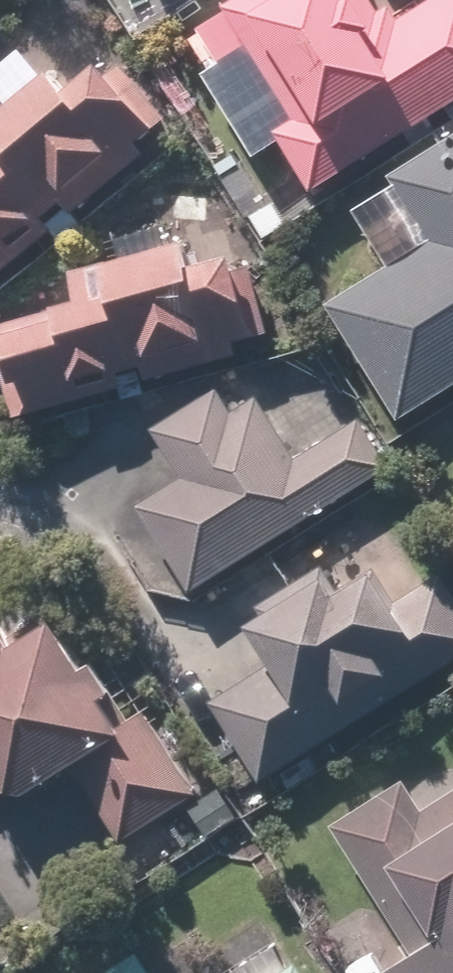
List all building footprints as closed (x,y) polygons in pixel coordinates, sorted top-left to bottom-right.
[(198,17),(310,195),(452,106),(452,0),(423,0),(400,14),(391,0),(225,0),(198,17)] [(185,121),(105,27),(60,66),(32,34),(0,61),(0,105),(1,106),(0,107),(0,277),(185,121)] [(412,406),(452,381),(452,133),(400,165),(439,228),(339,290),(412,406)] [(2,314),(25,406),(283,341),(257,237),(219,246),(213,222),(70,259),(79,294),(2,314)] [(151,495),(205,581),(401,460),(370,409),(307,448),(269,387),(247,401),(232,377),(164,418),(194,468),(151,495)] [(268,773),(452,664),(452,564),(415,586),(397,554),(362,574),(349,551),(267,599),(295,647),(219,692),(268,773)] [(209,786),(93,590),(34,625),(23,608),(0,622),(0,737),(30,787),(82,757),(128,834),(209,786)] [(405,972),(452,972),(452,787),(435,799),(416,769),(344,814),(425,941),(396,959),(405,972)] [(13,943),(0,922),(0,952),(13,943)] [(296,929),(223,972),(323,972),(296,929)] [(100,972),(174,972),(154,940),(100,972)]
